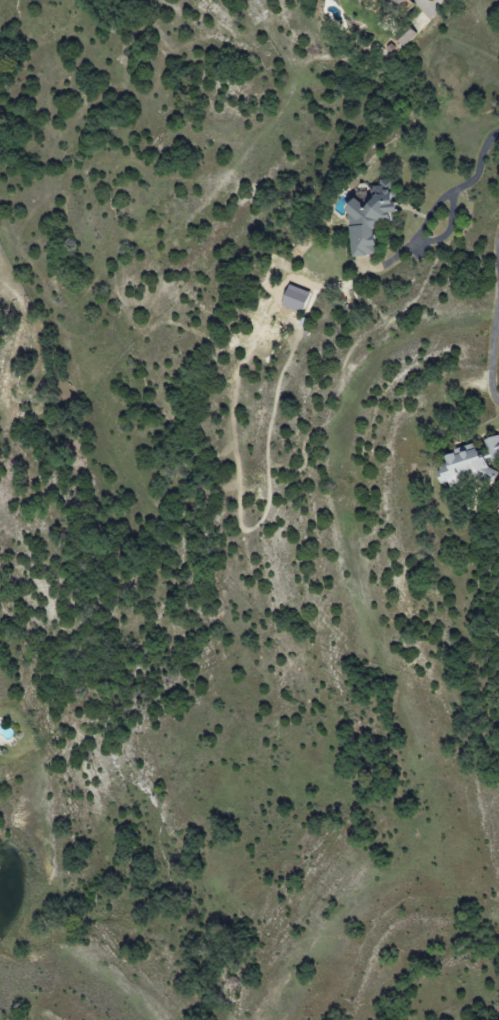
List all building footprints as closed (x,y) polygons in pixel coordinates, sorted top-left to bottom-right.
[(352,257),(376,255),(373,224),(390,223),(389,212),(394,212),(392,182),(372,183),(372,191),(347,193),(352,257)] [(282,304),(304,310),(310,291),(288,285),(282,304)] [(486,438),(489,460),(498,459),(498,436),(486,438)] [(478,474),(482,483),(492,480),(477,442),(443,455),(447,465),(439,469),(441,476),(438,477),(442,488),(478,474)]
